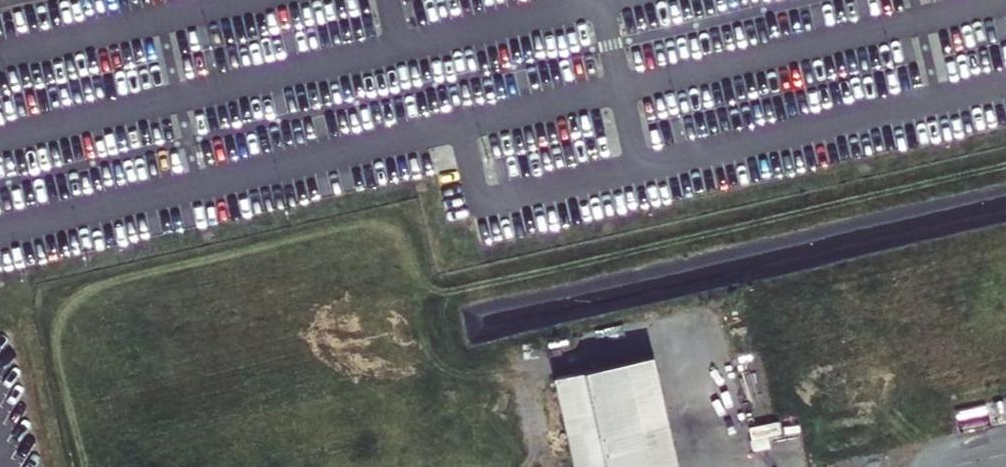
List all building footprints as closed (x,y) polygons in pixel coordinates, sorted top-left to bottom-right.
[(557,376),(577,466),(679,466),(654,355),(557,376)]
